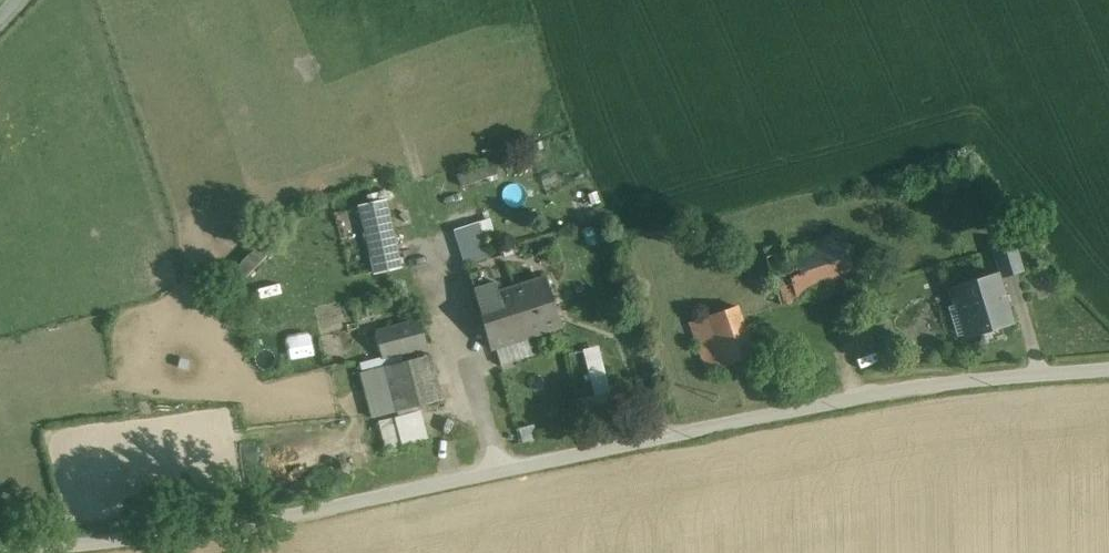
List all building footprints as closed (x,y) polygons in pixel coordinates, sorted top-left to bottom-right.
[(386,201),(359,208),(370,254),(374,273),(401,266),(386,201)] [(479,222),(454,230),(466,268),(491,259),(479,222)] [(842,233),(811,243),(826,291),(858,281),(842,233)] [(811,243),(765,258),(781,305),(826,291),(811,243)] [(1021,272),(1013,244),(995,249),(1003,277),(1021,272)] [(996,275),(955,288),(970,336),(1011,324),(996,275)] [(546,277),(476,299),(492,350),(562,327),(546,277)] [(737,307),(690,323),(707,373),(754,357),(737,307)] [(421,321),(375,333),(382,358),(427,346),(421,321)] [(597,394),(612,391),(601,344),(586,348),(597,394)] [(431,355),(385,367),(397,412),(443,400),(431,355)] [(427,413),(383,415),(384,441),(428,439),(427,413)]
